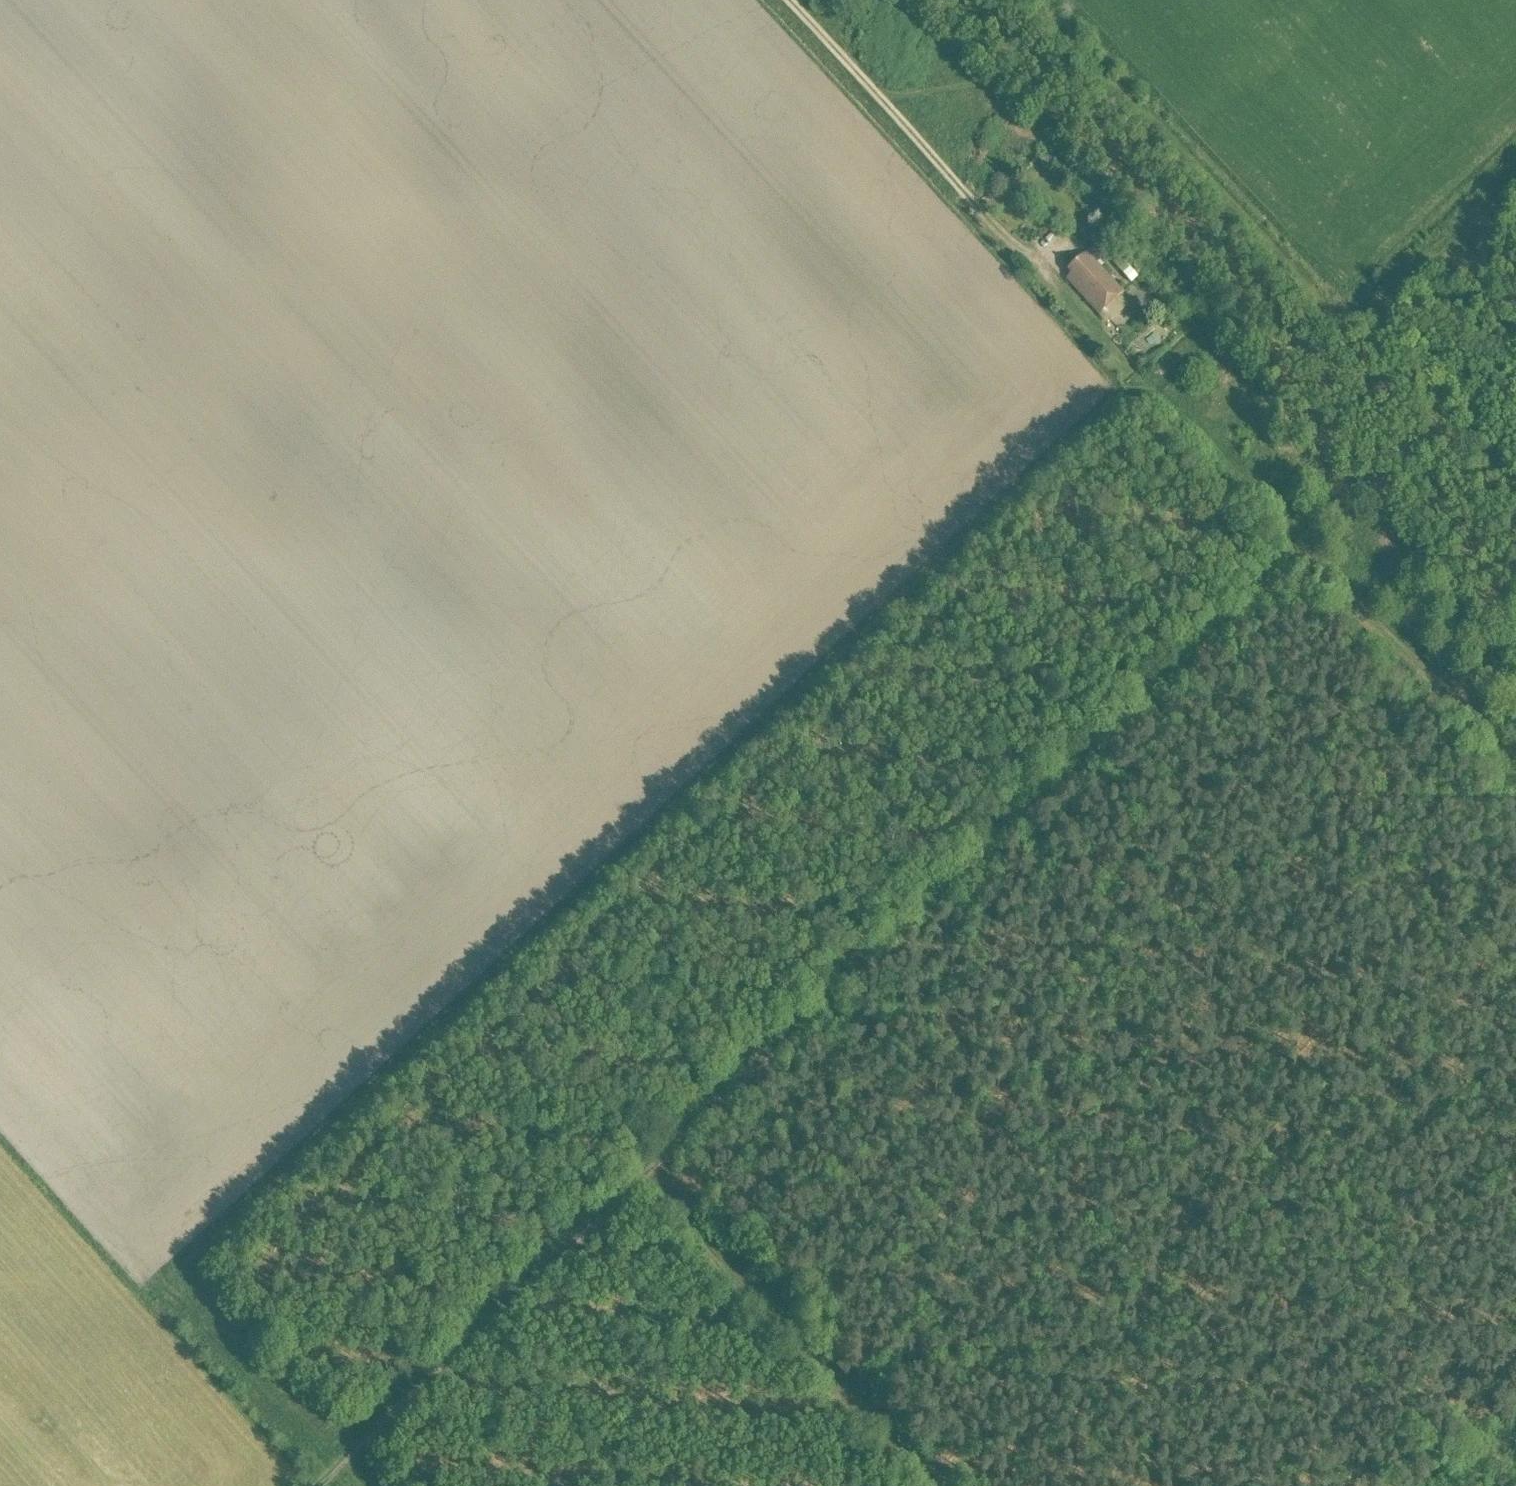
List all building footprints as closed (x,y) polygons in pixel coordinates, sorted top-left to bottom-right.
[(1099,316),(1122,295),(1086,255),(1068,273),(1072,277),(1067,282),(1099,316)]
